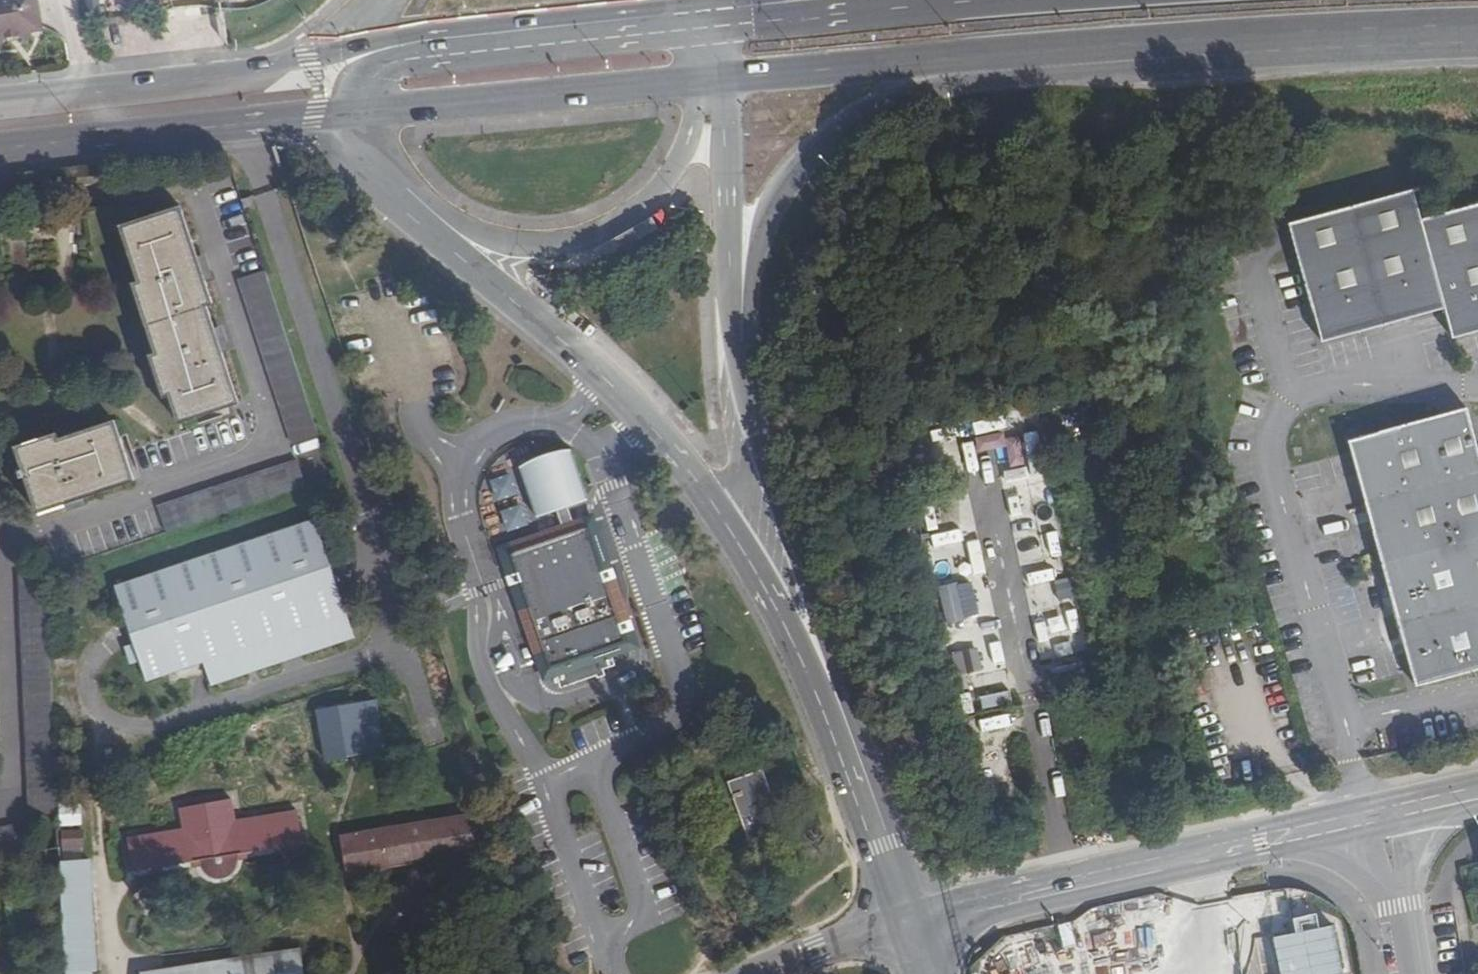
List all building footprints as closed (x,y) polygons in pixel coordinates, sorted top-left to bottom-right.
[(7,44),(12,36),(21,35),(27,40),(38,38),(37,31),(47,30),(41,0),(0,0),(0,45),(7,44)] [(122,10),(136,7),(134,0),(120,0),(122,10)] [(1427,227),(1418,194),(1293,229),(1325,348),(1451,313),(1459,343),(1477,338),(1477,213),(1427,227)] [(243,404),(210,307),(216,305),(183,205),(120,226),(138,281),(132,283),(155,352),(149,355),(164,400),(170,398),(180,425),(243,404)] [(320,436),(266,271),(241,279),(295,444),(320,436)] [(1468,412),(1352,444),(1419,686),(1477,670),(1477,448),(1468,412)] [(37,515),(134,481),(114,421),(63,438),(60,432),(15,447),(37,515)] [(1004,463),(1034,650),(1083,642),(1077,601),(1074,601),(1070,575),(1069,575),(1061,525),(1055,526),(1040,428),(1017,431),(1016,423),(982,428),(987,465),(1004,463)] [(563,494),(580,488),(565,443),(519,459),(534,504),(552,498),(563,494)] [(170,531),(309,485),(299,457),(161,504),(170,531)] [(503,498),(522,492),(515,472),(496,479),(503,498)] [(557,513),(559,517),(569,513),(568,509),(563,494),(552,498),(557,513)] [(629,654),(580,510),(569,513),(559,517),(498,539),(549,682),(558,679),(560,683),(556,685),(559,691),(561,690),(563,693),(601,681),(602,685),(608,683),(605,675),(618,670),(615,659),(629,654)] [(928,532),(954,676),(1000,667),(995,643),(998,642),(979,538),(966,540),(961,516),(949,518),(951,528),(928,532)] [(325,550),(315,520),(117,586),(128,620),(135,644),(147,679),(197,662),(203,661),(211,684),(248,672),(257,669),(281,661),(300,655),(355,637),(340,594),(325,550)] [(23,574),(33,816),(62,815),(50,577),(49,573),(23,574)] [(1010,689),(978,693),(980,707),(1012,702),(1010,689)] [(378,701),(320,713),(330,762),(348,758),(351,758),(361,756),(389,750),(378,701)] [(969,720),(977,751),(990,748),(986,730),(1005,725),(1002,712),(969,720)] [(1007,756),(983,762),(989,787),(1013,780),(1007,756)] [(748,841),(781,829),(761,770),(727,781),(748,841)] [(343,805),(352,872),(405,864),(410,863),(412,863),(482,852),(471,785),(343,805)] [(186,808),(189,826),(240,818),(238,799),(186,808)] [(67,825),(87,824),(86,804),(66,805),(67,825)] [(241,821),(240,818),(189,826),(189,829),(134,838),(138,870),(142,869),(150,868),(204,860),(207,867),(212,872),(219,876),(227,877),(234,876),(241,872),(246,867),(249,860),(250,852),(307,843),(303,811),(241,821)] [(32,851),(28,822),(0,826),(0,856),(32,851)] [(67,835),(66,855),(87,856),(88,836),(67,835)] [(93,971),(98,970),(93,891),(96,891),(94,861),(64,864),(66,892),(68,892),(72,972),(75,972),(76,973),(94,973),(93,971)] [(303,951),(166,972),(156,973),(307,973),(303,951)]
